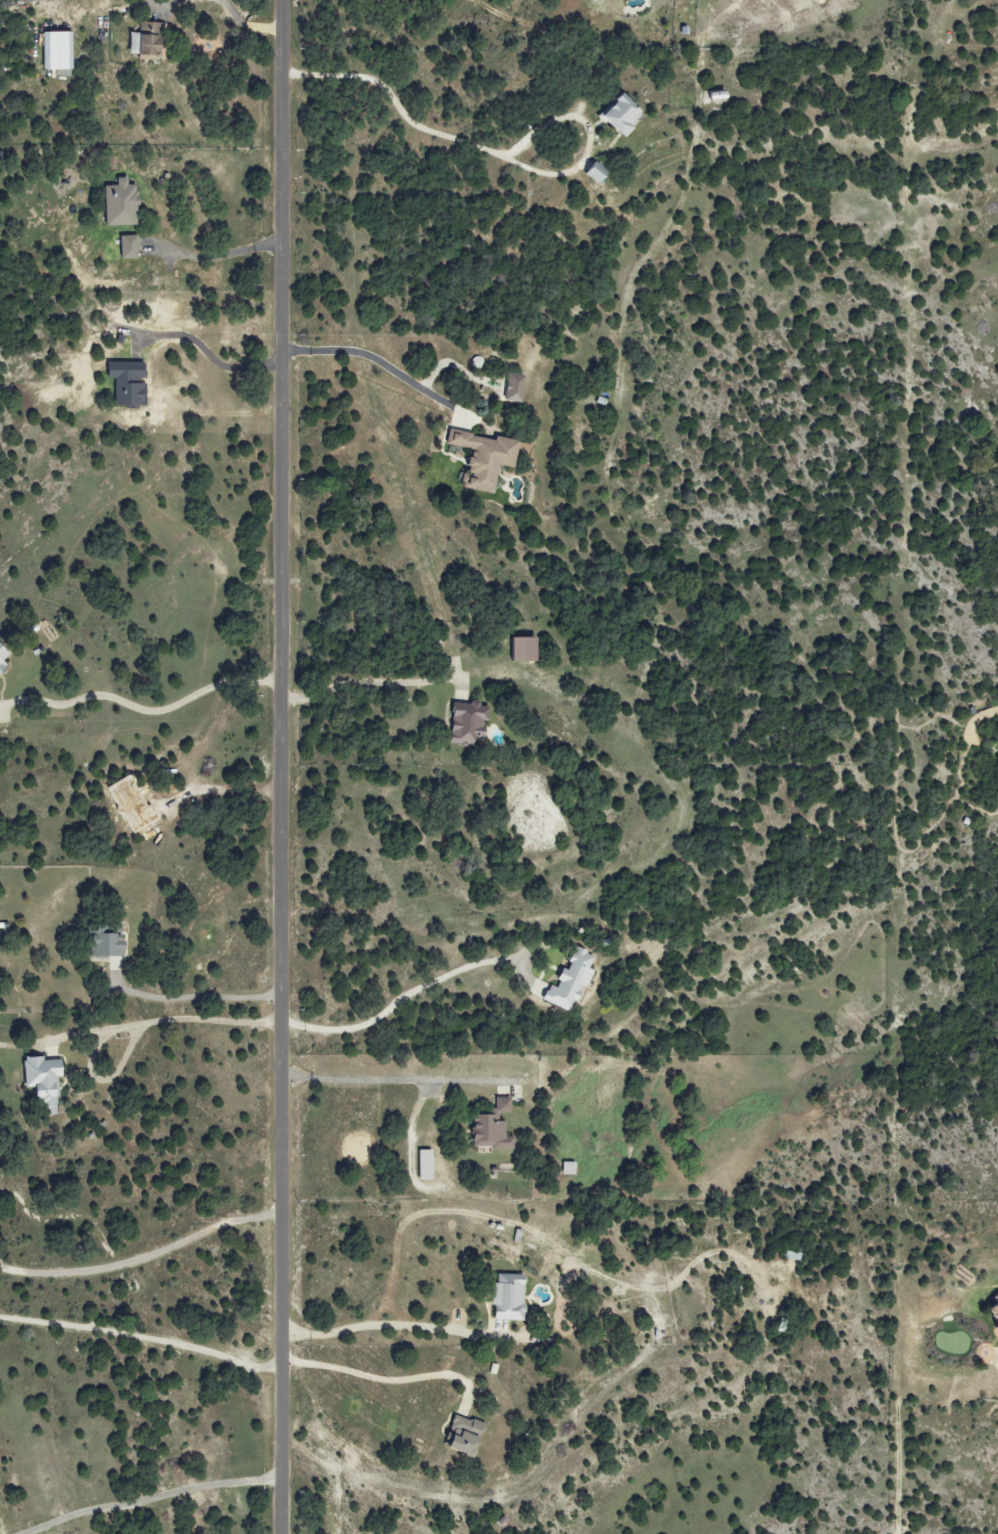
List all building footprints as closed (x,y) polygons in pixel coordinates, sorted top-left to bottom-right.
[(132,54),(164,55),(165,22),(141,22),(141,33),(133,33),(132,54)] [(45,70),(74,70),(74,32),(45,32),(45,70)] [(704,101),(725,98),(724,90),(703,92),(704,101)] [(624,128),(622,125),(635,110),(615,91),(592,115),(615,137),(624,128)] [(107,186),(108,226),(141,225),(140,197),(138,197),(138,185),(130,185),(129,178),(119,178),(119,185),(107,186)] [(139,236),(122,236),(123,259),(140,259),(139,236)] [(109,363),(109,379),(117,379),(117,406),(147,406),(147,363),(109,363)] [(520,375),(503,374),(501,401),(519,402),(520,375)] [(488,494),(494,465),(508,468),(514,441),(490,436),(490,440),(446,431),(444,445),(466,449),(461,476),(459,488),(488,494)] [(541,637),(511,637),(511,661),(540,661),(541,637)] [(0,642),(0,673),(8,664),(5,661),(13,653),(0,642)] [(453,745),(478,745),(478,736),(489,736),(490,707),(483,707),(483,702),(454,702),(453,745)] [(126,958),(128,940),(120,940),(122,928),(95,925),(92,955),(126,958)] [(593,970),(591,969),(596,955),(577,947),(568,970),(565,968),(558,987),(551,984),(544,1001),(576,1013),(593,970)] [(28,1088),(43,1087),(44,1115),(60,1115),(59,1077),(66,1077),(65,1060),(45,1061),(45,1057),(26,1058),(28,1088)] [(476,1147),(493,1147),(493,1150),(516,1151),(517,1137),(508,1137),(508,1116),(513,1116),(514,1098),(498,1097),(497,1109),(490,1109),(490,1115),(477,1115),(476,1147)] [(434,1150),(421,1151),(421,1180),(435,1179),(434,1150)] [(578,1175),(577,1162),(564,1162),(564,1175),(578,1175)] [(527,1275),(500,1274),(499,1284),(496,1284),(495,1320),(525,1321),(527,1275)] [(982,1305),(991,1327),(990,1328),(995,1340),(997,1338),(997,1300),(982,1305)] [(478,1456),(484,1439),(483,1438),(487,1426),(456,1414),(445,1444),(478,1456)]
